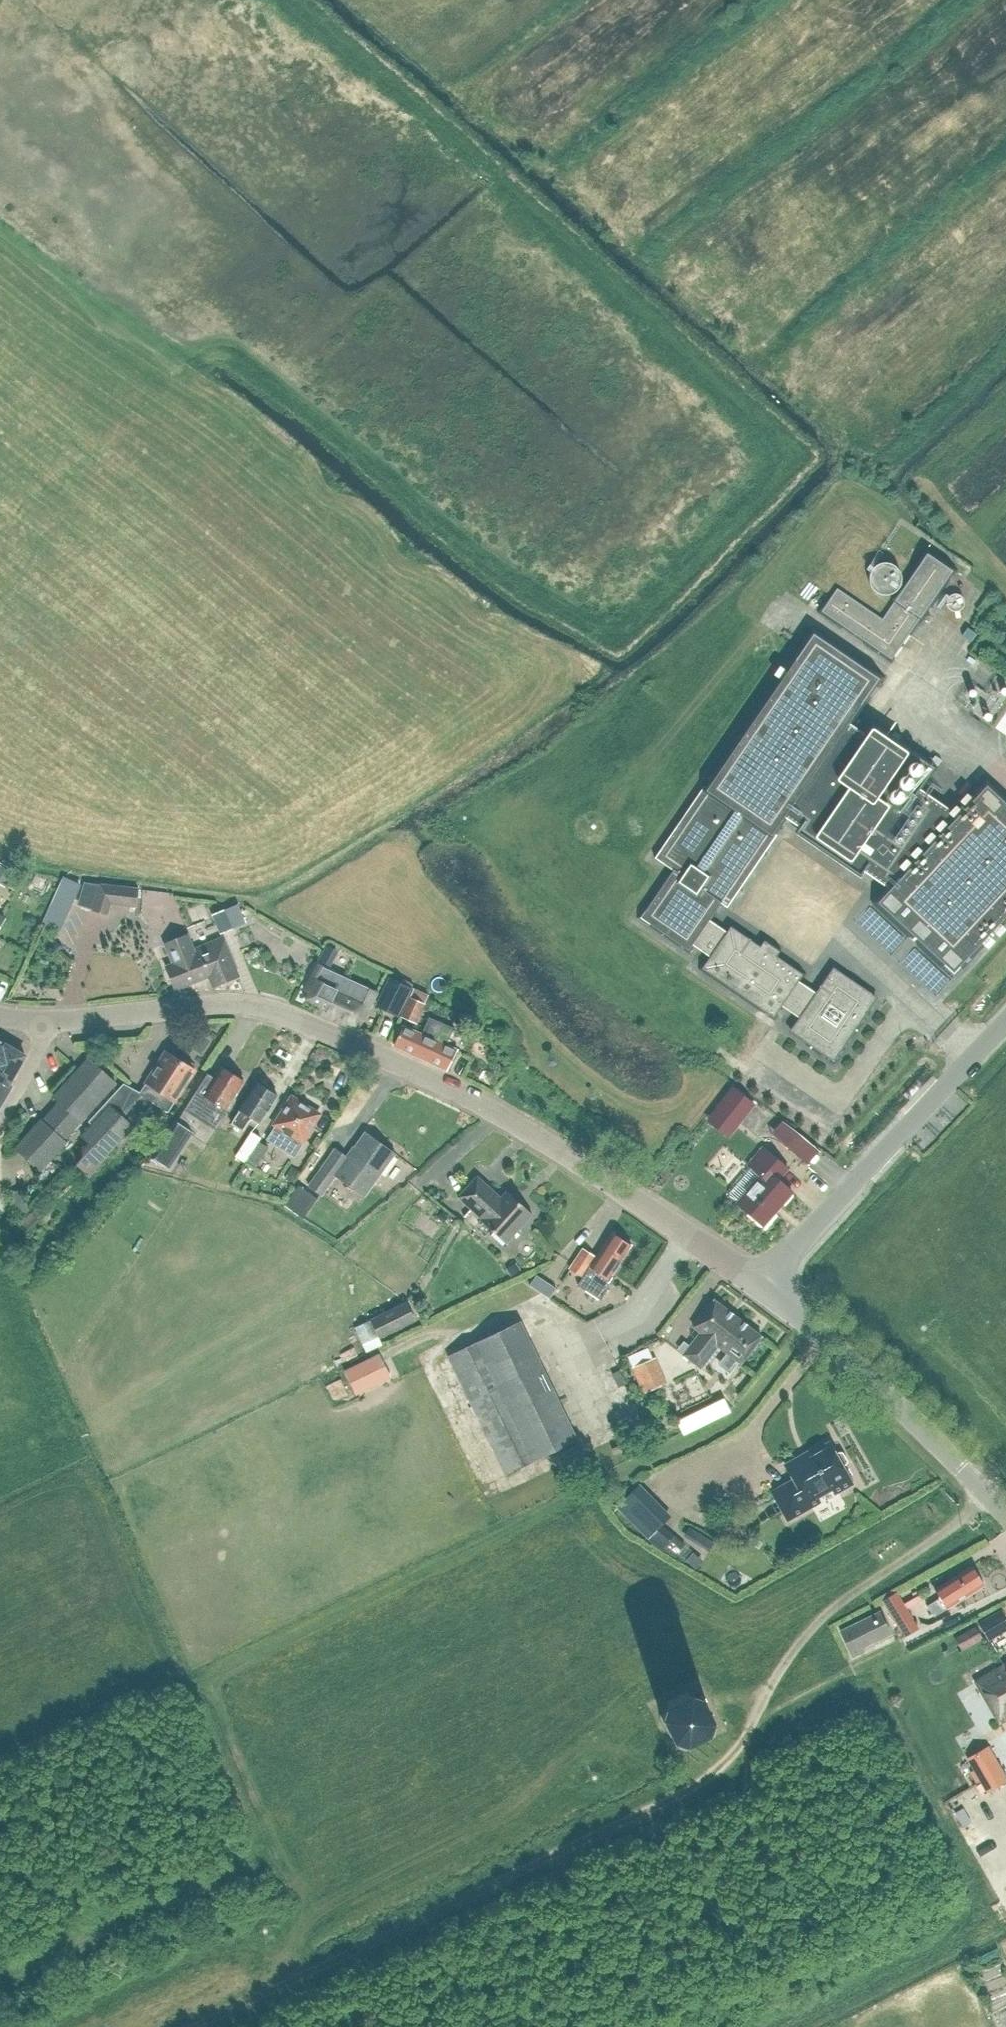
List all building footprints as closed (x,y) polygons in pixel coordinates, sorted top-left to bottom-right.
[(925,550),(893,599),(881,618),(836,587),(819,611),(891,661),(921,618),(952,568),(925,550)] [(878,593),(886,594),(892,592),(897,588),(900,582),(900,576),(899,570),(893,563),(885,561),(877,562),(871,567),(867,574),(867,582),(871,589),(878,593)] [(946,606),(951,610),(956,610),(961,607),(963,603),(962,597),(958,593),(952,592),(947,595),(945,600),(946,606)] [(796,1014),(799,1016),(788,1031),(805,1044),(833,1063),(870,1009),(867,1007),(875,996),(869,992),(871,989),(831,962),(812,990),(799,980),(805,972),(776,952),(778,950),(762,939),(760,942),(729,921),(723,929),(710,919),(721,903),(726,906),(775,833),(770,829),(773,824),(780,828),(787,818),(884,884),(869,901),(952,978),(962,968),(1005,920),(1005,795),(985,776),(953,810),(922,789),(939,764),(870,717),(861,729),(852,723),(869,698),(882,677),(809,626),(706,777),(712,781),(708,786),(703,783),(654,855),(669,867),(642,907),(641,907),(636,916),(647,924),(688,952),(693,944),(706,953),(697,967),(773,1019),(782,1005),(796,1014)] [(989,723),(1005,699),(1005,687),(987,673),(978,685),(963,674),(956,683),(972,695),(964,705),(989,723)] [(4,886),(12,872),(0,865),(0,884),(4,886)] [(99,883),(91,910),(100,912),(107,914),(108,914),(108,913),(110,906),(110,904),(136,907),(138,889),(139,887),(99,883)] [(221,931),(231,927),(232,927),(245,923),(237,904),(224,909),(223,909),(213,913),(221,931)] [(196,947),(194,947),(187,932),(163,943),(170,962),(165,964),(175,989),(208,975),(210,975),(200,951),(197,952),(196,947)] [(222,936),(196,947),(197,952),(200,951),(210,975),(208,975),(213,985),(239,975),(222,936)] [(358,1030),(373,1001),(376,994),(317,964),(312,974),(305,988),(310,991),(306,999),(323,1007),(320,1012),(358,1030)] [(397,981),(383,1009),(397,1015),(411,987),(397,981)] [(408,998),(400,1016),(417,1023),(426,1004),(409,996),(408,998)] [(393,1044),(445,1070),(456,1048),(446,1044),(453,1028),(428,1017),(421,1032),(403,1024),(393,1044)] [(7,1044),(7,1045),(0,1057),(0,1107),(1,1107),(13,1085),(10,1083),(26,1055),(7,1044)] [(83,1134),(91,1142),(83,1149),(83,1157),(77,1163),(89,1174),(133,1126),(135,1128),(152,1100),(169,1111),(196,1068),(168,1051),(141,1093),(132,1093),(120,1113),(111,1105),(83,1134)] [(61,1102),(81,1122),(116,1083),(90,1058),(55,1096),(61,1102)] [(206,1082),(191,1106),(186,1111),(212,1128),(215,1122),(218,1123),(245,1080),(223,1066),(211,1085),(206,1082)] [(278,1095),(257,1082),(232,1121),(243,1129),(251,1117),(261,1123),(278,1095)] [(705,1113),(725,1132),(753,1101),(733,1082),(705,1113)] [(268,1139),(285,1150),(294,1136),(303,1141),(321,1113),(293,1096),(276,1124),(277,1125),(268,1139)] [(65,1140),(81,1122),(61,1102),(44,1121),(42,1119),(16,1148),(40,1170),(66,1141),(65,1140)] [(751,1135),(763,1122),(754,1114),(742,1127),(751,1135)] [(191,1132),(173,1120),(150,1156),(168,1168),(191,1132)] [(784,1140),(801,1158),(813,1146),(796,1128),(784,1140)] [(251,1131),(235,1156),(244,1162),(245,1161),(258,1141),(260,1137),(251,1131)] [(364,1195),(394,1153),(364,1131),(343,1161),(333,1153),(310,1184),(323,1193),(336,1175),(364,1195)] [(258,1141),(245,1161),(255,1167),(268,1147),(258,1141)] [(760,1174),(758,1176),(749,1168),(728,1191),(728,1196),(736,1202),(759,1222),(776,1202),(777,1204),(789,1191),(775,1179),(785,1167),(761,1146),(747,1162),(760,1174)] [(503,1240),(530,1211),(505,1188),(499,1195),(476,1174),(457,1195),(479,1215),(478,1217),(503,1240)] [(301,1217),(302,1215),(316,1197),(298,1184),(283,1204),(301,1217)] [(29,1210),(19,1191),(10,1196),(19,1215),(29,1210)] [(582,1248),(569,1268),(582,1277),(578,1284),(600,1299),(612,1281),(609,1278),(631,1245),(613,1233),(597,1257),(582,1248)] [(369,1318),(379,1338),(416,1320),(406,1300),(369,1318)] [(741,1363),(761,1337),(714,1300),(693,1327),(700,1332),(683,1354),(702,1369),(719,1346),(741,1363)] [(353,1326),(361,1343),(377,1336),(369,1319),(353,1326)] [(520,1320),(448,1355),(505,1474),(577,1439),(520,1320)] [(342,1370),(345,1374),(354,1394),(389,1376),(379,1352),(342,1370)] [(666,1382),(654,1357),(631,1368),(642,1393),(666,1382)] [(337,1376),(324,1381),(331,1401),(344,1396),(337,1376)] [(804,1497),(847,1476),(841,1463),(843,1460),(839,1451),(835,1451),(829,1438),(810,1447),(810,1446),(786,1458),(794,1475),(771,1486),(785,1515),(807,1504),(804,1497)] [(622,1444),(612,1447),(614,1453),(624,1450),(622,1444)] [(664,1545),(672,1534),(660,1525),(670,1516),(638,1482),(614,1505),(646,1538),(647,1537),(662,1548),(664,1545)] [(683,1535),(708,1551),(714,1542),(689,1526),(683,1535)] [(972,1565),(935,1588),(940,1597),(932,1602),(939,1612),(947,1607),(984,1584),(972,1565)] [(925,1591),(904,1604),(896,1591),(881,1600),(890,1613),(899,1627),(913,1618),(907,1608),(928,1596),(925,1591)] [(999,1609),(977,1622),(988,1640),(1005,1629),(1005,1621),(999,1609)] [(880,1611),(841,1631),(853,1655),(864,1649),(863,1646),(890,1632),(880,1611)] [(974,1626),(954,1637),(961,1650),(981,1638),(974,1626)] [(975,1680),(999,1722),(1005,1719),(1005,1668),(1004,1664),(975,1680)] [(685,1740),(708,1730),(712,1716),(701,1694),(688,1689),(665,1701),(661,1714),(672,1736),(685,1740)] [(985,1792),(1005,1780),(1005,1778),(995,1759),(973,1771),(985,1792)]
